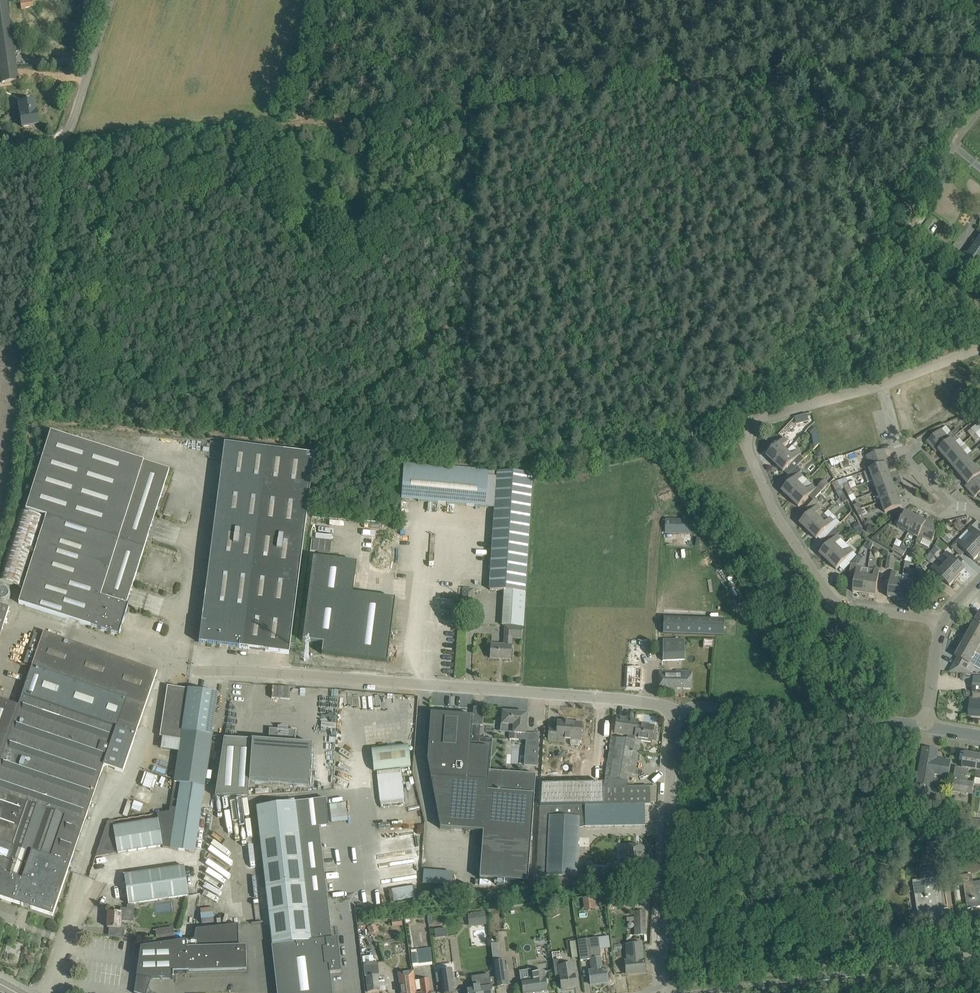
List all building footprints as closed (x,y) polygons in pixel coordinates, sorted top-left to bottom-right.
[(18,80),(7,0),(0,0),(0,70),(2,82),(18,80)] [(26,10),(25,8),(33,7),(32,0),(25,0),(20,1),(21,10),(26,10)] [(35,102),(19,104),(21,114),(21,117),(23,126),(38,124),(36,111),(35,102)] [(974,246),(963,260),(975,269),(979,263),(979,237),(974,246)] [(972,429),(967,432),(971,437),(976,434),(972,429)] [(816,430),(811,432),(816,445),(821,443),(816,430)] [(936,452),(954,436),(951,433),(947,437),(941,430),(927,441),(936,452)] [(25,584),(19,603),(69,620),(68,625),(78,628),(79,623),(101,630),(119,635),(122,627),(128,605),(126,605),(169,469),(50,433),(25,511),(46,518),(26,580),(25,584)] [(971,437),(975,442),(979,439),(976,434),(971,437)] [(958,441),(954,436),(936,452),(939,450),(947,460),(959,449),(955,444),(958,441)] [(774,448),(767,456),(772,460),(771,461),(775,465),(780,458),(787,451),(783,447),(788,441),(784,437),(781,441),(774,448)] [(224,444),(200,633),(199,643),(289,654),(314,455),(224,444)] [(959,449),(947,460),(955,470),(968,459),(959,449)] [(792,456),(787,451),(780,458),(775,465),(778,468),(779,467),(784,472),(794,461),(799,465),(804,460),(799,455),(801,454),(797,450),(792,456)] [(884,450),(867,456),(870,465),(864,467),(866,472),(886,464),(889,463),(884,450)] [(842,456),(830,460),(830,461),(832,466),(840,463),(844,462),(842,456)] [(968,459),(955,470),(964,480),(977,469),(968,459)] [(886,464),(866,472),(867,475),(871,473),(874,480),(889,474),(886,464)] [(793,470),(788,476),(792,480),(788,485),(782,491),(787,496),(786,497),(790,500),(796,494),(796,493),(802,487),(803,486),(808,481),(804,477),(799,473),(802,470),(798,466),(793,470)] [(525,591),(532,474),(403,467),(402,500),(494,505),(489,589),(504,590),(525,591)] [(964,480),(968,484),(965,486),(970,492),(979,483),(979,473),(977,469),(964,480)] [(889,474),(874,480),(878,491),(894,485),(889,474)] [(837,481),(841,489),(842,489),(842,490),(845,489),(846,491),(851,488),(847,481),(853,480),(852,477),(837,481)] [(823,490),(829,484),(825,480),(819,486),(823,490)] [(970,492),(975,497),(978,494),(979,497),(979,483),(970,492)] [(796,494),(790,500),(793,503),(794,502),(799,507),(803,503),(809,497),(816,489),(812,485),(806,492),(802,487),(796,493),(796,494)] [(894,485),(878,491),(882,502),(898,496),(894,485)] [(836,492),(840,499),(845,496),(842,490),(842,489),(841,489),(836,492)] [(898,496),(882,502),(886,512),(901,507),(898,496)] [(817,505),(800,523),(805,528),(804,529),(807,532),(824,515),(824,514),(825,514),(820,509),(821,509),(817,505)] [(867,507),(861,509),(856,511),(859,517),(864,515),(869,513),(867,507)] [(26,580),(24,580),(43,519),(20,512),(0,575),(0,581),(21,588),(23,584),(25,584),(26,580)] [(916,517),(906,512),(898,527),(908,532),(916,517)] [(829,519),(824,514),(824,515),(807,532),(811,536),(812,535),(817,539),(834,521),(830,518),(829,519)] [(926,522),(916,517),(908,532),(918,538),(926,522)] [(693,533),(693,518),(666,518),(666,533),(693,533)] [(940,526),(927,519),(926,522),(918,538),(916,542),(921,544),(924,538),(932,542),(940,526)] [(972,526),(968,530),(974,536),(969,540),(979,550),(979,534),(972,526)] [(840,532),(836,528),(827,537),(832,541),(820,554),(825,558),(824,559),(827,562),(835,555),(841,549),(836,544),(841,539),(837,536),(840,532)] [(314,548),(332,548),(332,534),(315,534),(314,548)] [(959,539),(952,547),(959,555),(963,550),(974,560),(979,555),(979,556),(979,550),(969,540),(965,545),(959,539)] [(902,545),(900,549),(897,553),(903,557),(908,548),(902,545)] [(835,555),(827,562),(831,566),(832,565),(837,570),(843,563),(848,558),(854,552),(850,548),(845,553),(841,549),(835,555)] [(918,552),(912,550),(909,556),(915,559),(918,552)] [(966,569),(948,552),(944,556),(949,561),(945,566),(958,578),(962,575),(961,574),(966,569)] [(859,554),(854,561),(858,564),(863,557),(859,554)] [(313,558),(303,641),(323,643),(322,654),(386,662),(395,600),(352,594),(356,563),(313,558)] [(958,578),(945,566),(941,570),(935,565),(931,569),(949,586),(954,581),(955,582),(958,578)] [(864,568),(857,567),(856,574),(854,582),(853,592),(860,593),(860,594),(864,595),(867,577),(868,569),(864,568)] [(923,569),(917,568),(915,581),(921,582),(923,569)] [(873,578),(867,577),(864,595),(869,595),(869,594),(876,595),(880,571),(874,570),(873,578)] [(896,573),(892,572),(888,597),(895,598),(894,599),(899,600),(902,582),(895,581),(896,573)] [(915,576),(909,575),(908,583),(902,582),(899,600),(904,601),(904,599),(911,600),(915,576)] [(1,600),(12,598),(9,587),(0,590),(0,596),(1,600)] [(474,589),(463,588),(462,603),(473,604),(474,589)] [(525,591),(504,590),(502,626),(505,626),(522,626),(523,627),(525,591)] [(4,622),(6,619),(9,607),(0,604),(0,636),(4,622)] [(712,619),(712,635),(722,636),(723,636),(723,619),(712,619)] [(974,623),(968,634),(979,641),(979,626),(974,623)] [(522,626),(505,626),(504,645),(491,645),(490,658),(510,659),(512,638),(521,638),(522,626)] [(23,906),(31,908),(53,916),(68,871),(68,870),(75,851),(85,820),(91,803),(101,774),(104,766),(123,772),(157,671),(73,642),(75,637),(65,633),(63,639),(43,632),(42,636),(34,633),(24,663),(32,666),(22,695),(18,706),(8,702),(0,699),(0,898),(23,906)] [(979,656),(976,653),(979,645),(979,641),(968,634),(962,646),(979,656)] [(685,661),(685,639),(663,640),(664,662),(685,661)] [(958,658),(975,668),(975,667),(974,666),(979,656),(962,646),(955,657),(958,658)] [(971,674),(975,668),(958,658),(949,673),(971,674)] [(691,688),(691,678),(691,671),(676,671),(676,673),(659,673),(659,690),(676,691),(676,688),(691,688)] [(974,676),(973,699),(970,699),(969,716),(979,716),(979,677),(974,676)] [(168,686),(160,737),(181,740),(188,689),(168,686)] [(179,752),(170,808),(177,808),(177,809),(201,812),(218,693),(188,689),(181,740),(179,752)] [(473,716),(471,742),(492,743),(492,739),(479,738),(480,725),(482,726),(484,708),(473,707),(473,716)] [(503,712),(502,724),(514,725),(513,733),(510,732),(510,739),(519,740),(526,740),(524,766),(537,767),(539,734),(525,733),(527,714),(503,712)] [(430,713),(427,759),(440,828),(483,831),(479,879),(527,882),(528,880),(530,880),(536,774),(490,770),(492,743),(471,742),(473,716),(430,713)] [(623,718),(617,717),(614,733),(628,735),(628,738),(630,738),(640,740),(651,742),(654,726),(637,724),(638,721),(623,718)] [(581,724),(558,722),(557,728),(549,727),(548,741),(564,742),(564,739),(571,739),(571,743),(571,744),(579,744),(580,744),(580,740),(581,724)] [(252,740),(250,780),(309,784),(312,743),(295,742),(296,730),(288,730),(288,727),(286,727),(286,725),(280,725),(280,726),(278,726),(278,729),(269,728),(269,741),(252,740)] [(627,740),(611,737),(609,748),(610,748),(605,777),(603,788),(627,788),(627,781),(628,781),(629,774),(635,776),(640,740),(630,738),(628,738),(627,740)] [(224,738),(215,796),(248,795),(249,780),(250,780),(252,740),(224,738)] [(407,746),(371,750),(374,771),(410,768),(407,746)] [(923,748),(921,758),(917,785),(911,784),(909,800),(913,801),(913,802),(930,804),(935,774),(948,776),(950,760),(949,761),(936,759),(932,759),(933,750),(923,748)] [(969,769),(977,771),(979,756),(965,753),(963,768),(956,767),(952,791),(973,795),(975,782),(961,780),(962,776),(967,777),(969,769)] [(154,789),(158,776),(145,772),(141,786),(154,789)] [(584,807),(603,806),(603,788),(603,784),(541,785),(539,808),(584,807)] [(603,806),(644,806),(650,806),(650,787),(603,788),(603,806)] [(326,798),(257,807),(272,945),(272,946),(277,992),(332,992),(330,973),(341,972),(337,938),(331,938),(319,827),(329,826),(326,798)] [(336,803),(337,806),(331,807),(333,823),(349,820),(346,802),(336,803)] [(585,827),(645,826),(644,806),(603,806),(584,807),(585,827)] [(585,827),(584,807),(539,808),(536,885),(576,887),(579,827),(585,827)] [(201,812),(177,809),(170,849),(195,852),(201,812)] [(163,846),(158,819),(114,827),(113,827),(117,853),(163,846)] [(972,820),(971,830),(979,829),(979,820),(972,820)] [(96,857),(117,853),(113,827),(114,827),(113,821),(108,822),(96,857)] [(971,830),(972,839),(979,838),(979,829),(971,830)] [(925,836),(927,853),(943,849),(941,834),(925,836)] [(643,847),(633,846),(633,843),(626,843),(624,858),(621,859),(621,865),(609,864),(608,873),(629,875),(629,867),(640,868),(641,854),(643,854),(643,847)] [(189,896),(184,866),(124,875),(129,904),(189,896)] [(607,879),(608,869),(591,868),(590,878),(607,879)] [(424,871),(424,885),(453,886),(453,872),(424,871)] [(934,910),(942,908),(937,879),(926,881),(926,879),(915,880),(920,916),(932,914),(931,909),(934,909),(934,910)] [(979,907),(979,881),(974,882),(973,879),(963,880),(967,909),(979,907)] [(390,901),(415,899),(415,887),(389,889),(390,901)] [(596,909),(596,897),(584,897),(584,909),(596,909)] [(109,912),(107,928),(120,929),(121,921),(129,921),(130,914),(134,914),(134,906),(130,906),(130,909),(127,909),(121,909),(120,913),(109,912)] [(202,922),(215,921),(214,908),(201,909),(202,922)] [(468,913),(470,926),(487,925),(486,911),(468,913)] [(645,911),(635,911),(635,935),(645,935),(645,911)] [(246,946),(245,946),(245,945),(237,946),(237,924),(196,929),(194,940),(140,947),(134,992),(146,992),(151,979),(173,978),(174,973),(189,973),(189,972),(247,971),(246,946)] [(173,927),(162,929),(164,942),(175,941),(173,927)] [(601,958),(598,938),(577,941),(580,961),(591,959),(592,971),(589,972),(591,984),(607,982),(606,969),(602,970),(600,958),(601,958)] [(576,941),(570,942),(573,958),(579,957),(576,941)] [(493,958),(502,958),(501,942),(493,943),(493,958)] [(628,961),(625,961),(626,974),(645,972),(643,959),(641,943),(626,945),(628,961)] [(432,964),(431,948),(411,950),(413,966),(432,964)] [(504,960),(493,962),(495,977),(496,984),(496,987),(507,986),(504,960)] [(555,979),(560,978),(561,989),(576,987),(573,964),(570,965),(569,963),(562,964),(562,966),(554,967),(555,979)] [(379,975),(378,965),(364,966),(365,977),(367,992),(380,991),(379,989),(379,981),(378,975),(379,975)] [(545,978),(544,971),(532,973),(532,980),(521,981),(523,992),(532,992),(547,991),(545,978)] [(401,973),(401,974),(402,981),(402,982),(403,987),(404,992),(415,992),(413,972),(401,973)] [(438,973),(441,992),(453,992),(450,972),(438,973)] [(467,988),(468,992),(492,992),(491,989),(491,985),(496,984),(495,977),(490,977),(490,975),(471,977),(473,987),(467,988)] [(415,981),(416,991),(421,990),(422,992),(421,992),(431,992),(430,992),(429,979),(415,981)]
